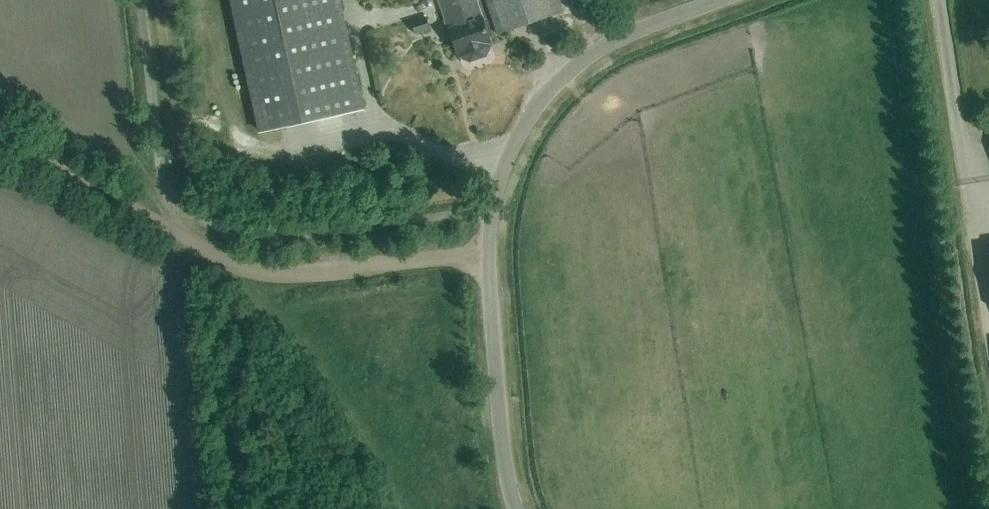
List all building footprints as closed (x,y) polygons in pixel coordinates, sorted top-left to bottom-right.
[(337,0),(230,0),(259,131),(361,109),(340,14),(340,13),(337,0)] [(475,0),(438,0),(460,62),(461,62),(458,53),(461,51),(462,56),(469,59),(484,54),(487,47),(486,43),(488,42),(489,42),(490,42),(475,0)] [(497,34),(562,12),(558,0),(485,0),(497,34)] [(432,29),(427,16),(412,22),(416,34),(432,29)]
